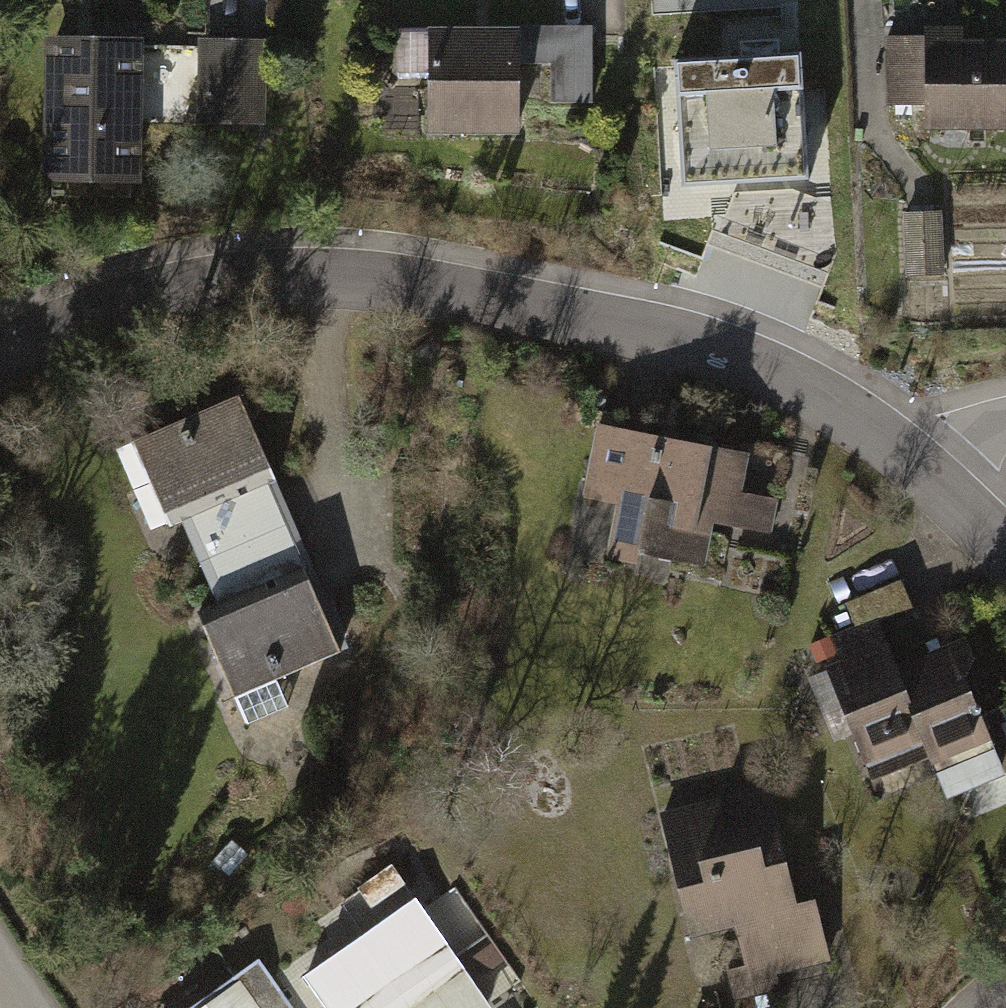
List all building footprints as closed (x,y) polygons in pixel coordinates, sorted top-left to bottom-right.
[(595,31),(431,31),(431,134),(522,135),(523,66),(552,66),(552,104),(594,104),(595,31)] [(888,44),(888,104),(927,104),(927,128),(1005,128),(1005,48),(943,48),(943,37),(930,37),(930,44),(888,44)] [(51,40),(49,182),(134,183),(137,41),(51,40)] [(792,42),(671,50),(679,174),(799,166),(792,42)] [(262,46),(203,44),(201,124),(261,124),(262,46)] [(944,275),(942,214),(909,215),(911,276),(944,275)] [(241,398),(136,444),(173,527),(186,521),(204,560),(277,528),(261,490),(278,482),(241,398)] [(749,459),(601,431),(589,491),(660,504),(651,552),(707,563),(715,520),(770,530),(775,502),(742,496),(749,459)] [(208,630),(249,724),(289,707),(278,682),(342,654),(311,582),(303,585),(280,531),(207,563),(232,620),(208,630)] [(860,634),(878,627),(919,610),(906,580),(848,604),(860,634)] [(860,634),(824,649),(874,770),(891,763),(896,767),(904,766),(908,762),(909,756),(928,749),(898,675),(878,627),(860,634)] [(966,646),(898,675),(951,798),(1005,775),(981,722),(986,718),(986,713),(982,709),(976,710),(964,681),(972,662),(966,646)] [(672,821),(685,870),(696,868),(712,930),(739,923),(755,988),(828,969),(812,911),(794,916),(763,797),(748,801),(739,795),(734,805),(672,821)] [(328,1007),(388,1007),(457,959),(392,867),(350,897),(372,928),(305,975),(328,1007)] [(389,1007),(492,1007),(458,960),(389,1007)] [(261,965),(197,1007),(291,1007),(261,965)]
